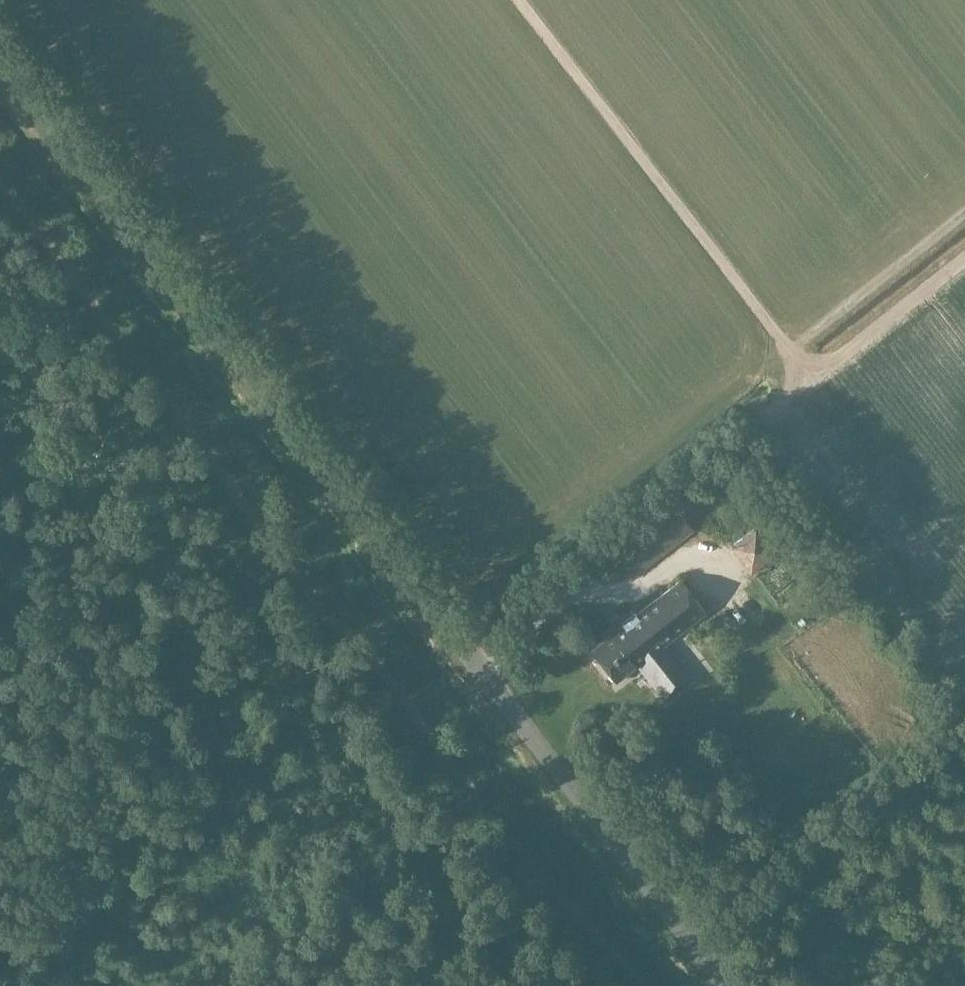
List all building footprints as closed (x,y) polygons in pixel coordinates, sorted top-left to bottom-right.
[(629,580),(693,530),(669,500),(606,550),(629,580)] [(748,573),(776,553),(755,526),(728,547),(748,573)] [(680,579),(591,649),(617,682),(638,665),(666,701),(695,678),(666,643),(705,612),(680,579)]
